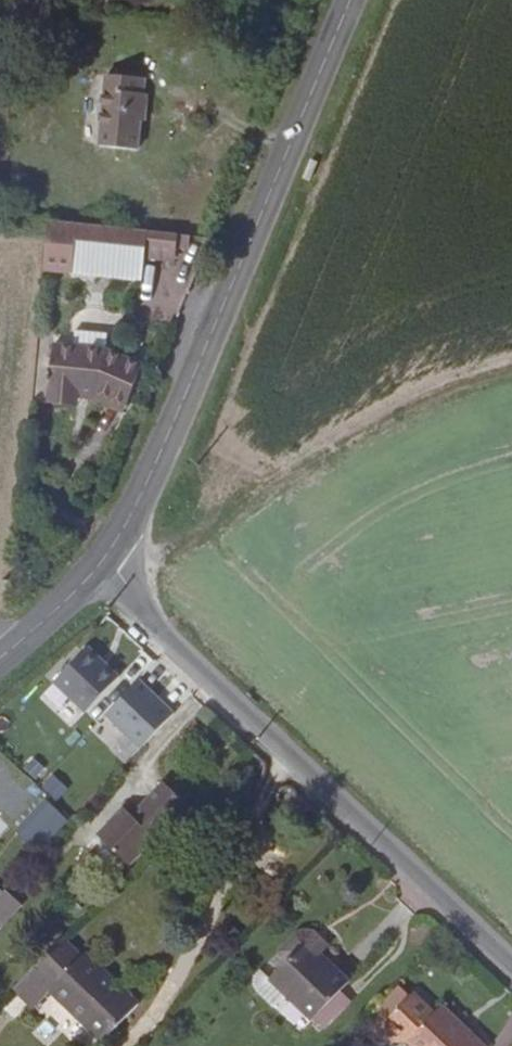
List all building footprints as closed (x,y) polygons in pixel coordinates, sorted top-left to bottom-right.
[(145,146),(152,77),(102,72),(96,141),(145,146)] [(153,235),(53,225),(50,270),(76,272),(75,277),(150,284),(153,235)] [(79,328),(78,345),(59,344),(54,394),(84,397),(84,389),(105,391),(139,404),(154,365),(118,348),(118,331),(79,328)] [(126,678),(94,647),(60,683),(92,713),(126,678)] [(145,682),(112,716),(145,748),(178,715),(145,682)] [(51,773),(40,785),(57,800),(68,788),(51,773)] [(109,835),(139,866),(200,808),(175,782),(141,815),(136,810),(109,835)] [(43,799),(19,835),(43,851),(67,816),(43,799)] [(11,888),(0,900),(0,932),(27,904),(11,888)] [(148,1006),(75,935),(26,985),(47,1006),(62,991),(114,1041),(148,1006)] [(284,956),(295,967),(280,981),(294,996),(324,1025),(362,987),(330,955),(336,949),(322,935),(304,937),(284,956)] [(266,990),(284,1008),(294,996),(280,981),(270,973),(265,979),(265,983),(266,990)] [(418,1000),(386,1031),(399,1044),(413,1044),(415,1045),(488,1045),(474,1032),(467,1039),(443,1014),(437,1020),(418,1000)]
